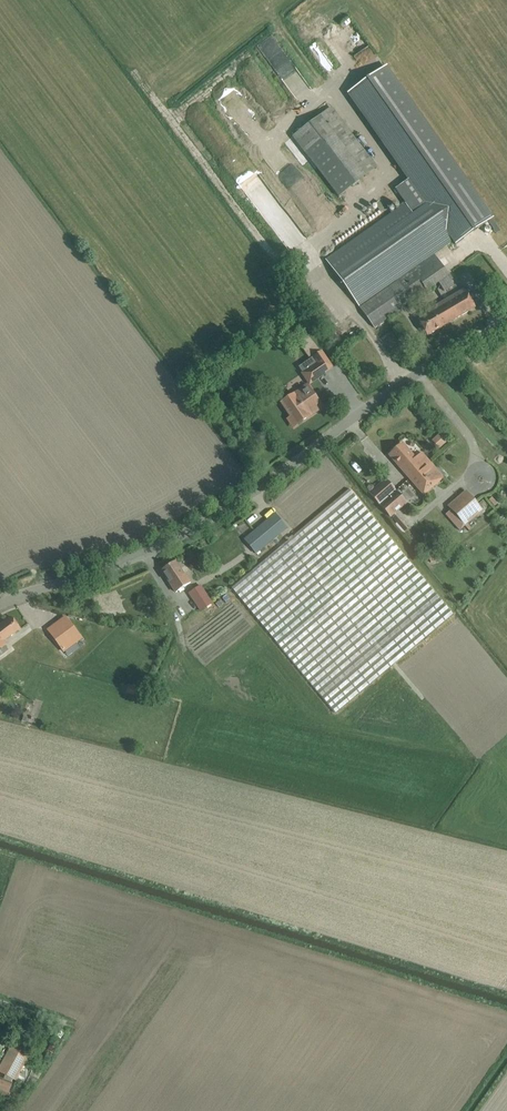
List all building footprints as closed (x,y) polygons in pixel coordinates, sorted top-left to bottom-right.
[(404,206),(406,204),(439,251),(451,242),(453,246),(490,220),(384,68),(347,93),(408,180),(393,190),(404,206)] [(338,197),(376,167),(330,107),(292,137),(338,197)] [(404,206),(325,261),(358,307),(439,251),(406,204),(404,206)] [(374,329),(438,284),(444,292),(454,286),(447,276),(448,276),(434,255),(359,308),(374,329)] [(454,320),(475,308),(464,289),(444,302),(454,320)] [(429,314),(418,320),(427,336),(454,320),(444,302),(427,311),(429,314)] [(301,373),(309,384),(325,373),(324,371),(331,366),(321,351),(298,366),(302,372),(301,373)] [(296,425),(322,407),(306,385),(281,402),(296,425)] [(409,479),(429,462),(421,453),(415,458),(402,444),(389,455),(396,464),(409,479)] [(429,462),(409,479),(423,495),(443,478),(429,462)] [(336,713),(453,615),(348,488),(231,588),(336,713)] [(379,505),(386,499),(376,488),(370,494),(379,505)] [(395,491),(386,499),(379,505),(390,517),(406,503),(395,491)] [(482,510),(465,491),(443,511),(447,515),(452,511),(465,526),(482,510)] [(256,553),(286,528),(275,514),(244,540),(256,553)] [(427,553),(430,563),(445,557),(441,547),(427,553)] [(176,593),(191,583),(185,574),(184,575),(175,562),(162,571),(176,593)] [(212,604),(201,585),(188,593),(200,612),(212,604)] [(20,629),(11,617),(0,626),(0,650),(6,645),(3,642),(20,629)] [(81,638),(65,617),(47,630),(63,652),(81,638)] [(6,1096),(11,1083),(12,1079),(24,1085),(33,1063),(27,1060),(30,1053),(21,1048),(29,1034),(20,1030),(13,1044),(12,1043),(2,1062),(8,1066),(3,1074),(5,1075),(3,1080),(0,1079),(0,1094),(6,1096)]
